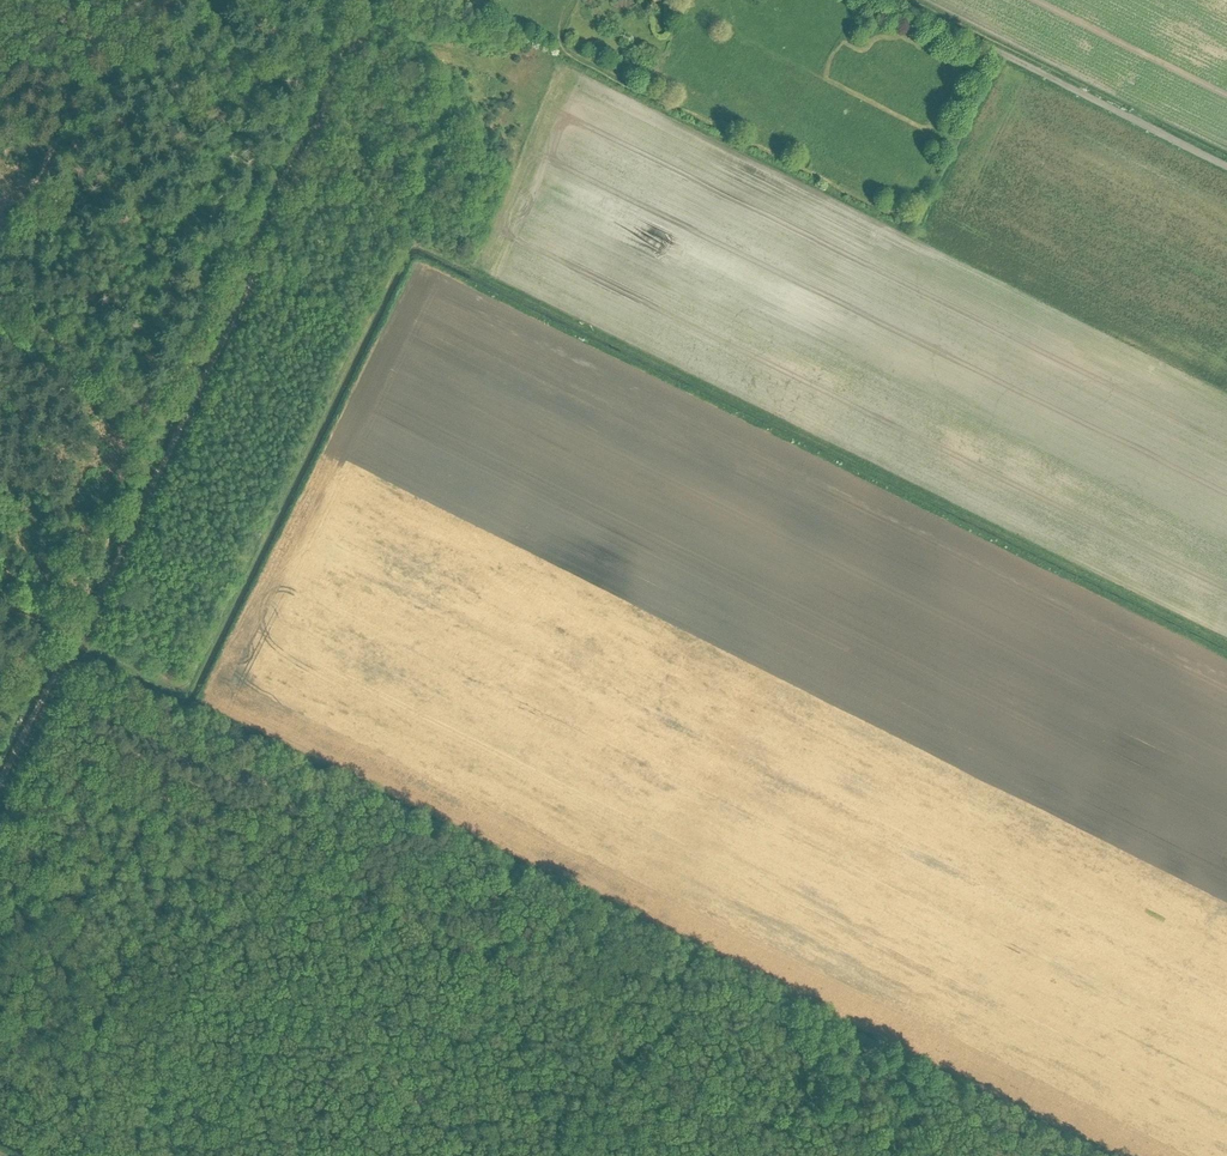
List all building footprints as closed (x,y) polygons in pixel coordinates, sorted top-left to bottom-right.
[(657,14),(661,7),(653,3),(649,10),(657,14)]
